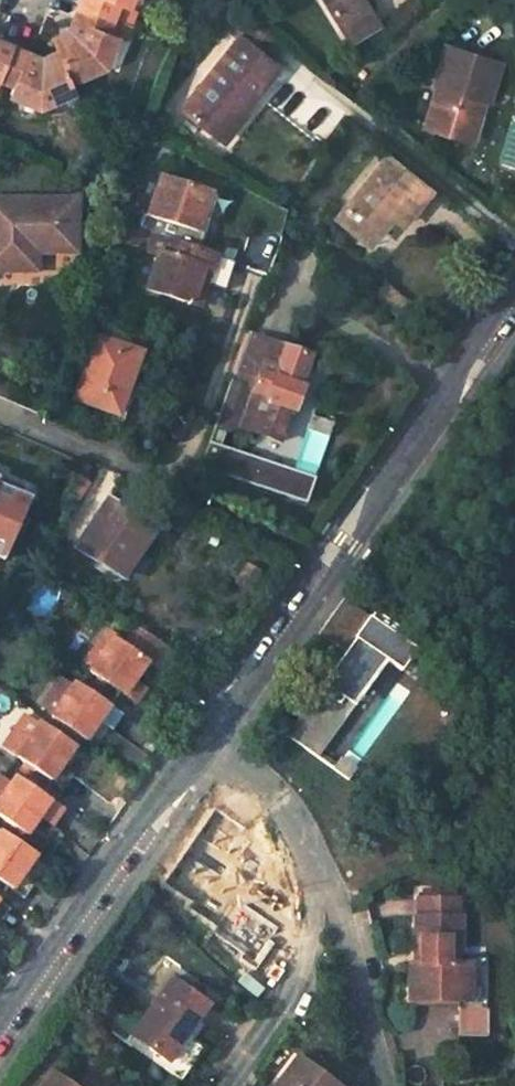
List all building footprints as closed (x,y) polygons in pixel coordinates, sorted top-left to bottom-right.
[(81,6),(115,18),(119,8),(128,10),(131,0),(84,0),(81,6)] [(334,7),(330,10),(340,26),(369,10),(363,0),(330,0),(334,7)] [(73,33),(67,45),(56,50),(60,60),(71,83),(104,67),(99,54),(113,49),(113,48),(118,37),(109,32),(115,18),(81,6),(70,31),(73,33)] [(348,41),(378,23),(369,10),(340,26),(348,41)] [(240,38),(183,107),(223,140),(243,117),(238,113),(276,67),(258,52),(272,35),(247,14),(233,32),(240,38)] [(11,48),(0,44),(0,76),(11,48)] [(498,63),(445,47),(435,82),(438,83),(425,125),(466,138),(480,96),(487,99),(498,63)] [(11,48),(0,76),(0,81),(14,86),(12,96),(22,100),(37,93),(43,108),(75,93),(71,83),(60,60),(48,66),(39,62),(39,59),(11,48)] [(104,67),(113,49),(99,54),(104,67)] [(37,93),(22,100),(43,108),(37,93)] [(153,166),(166,170),(172,154),(161,149),(153,166)] [(385,156),(335,219),(363,242),(386,214),(401,226),(428,192),(385,156)] [(197,229),(209,192),(158,176),(146,213),(164,220),(158,236),(196,249),(202,230),(197,229)] [(209,192),(197,229),(202,230),(214,194),(209,192)] [(0,204),(0,271),(26,271),(26,248),(75,247),(74,200),(22,201),(22,204),(0,204)] [(164,220),(146,213),(140,230),(153,234),(158,236),(164,220)] [(147,288),(195,305),(207,271),(213,273),(218,257),(196,249),(158,236),(153,234),(148,250),(158,254),(147,288)] [(213,273),(209,284),(228,290),(237,264),(218,257),(213,273)] [(207,271),(195,305),(201,307),(209,284),(213,273),(207,271)] [(151,322),(122,312),(111,343),(96,338),(73,398),(117,415),(141,354),(140,353),(151,322)] [(228,382),(211,427),(224,432),(235,425),(278,441),(290,409),(291,409),(299,387),(296,386),(307,355),(283,347),(282,350),(270,346),(271,343),(246,334),(228,382)] [(219,446),(224,432),(211,427),(197,467),(305,509),(315,483),(219,446)] [(89,482),(81,477),(74,488),(83,493),(89,482)] [(28,504),(20,501),(23,495),(0,485),(0,559),(3,560),(28,504)] [(20,501),(28,504),(30,498),(23,495),(20,501)] [(153,533),(109,501),(74,548),(113,576),(134,546),(140,551),(153,533)] [(253,573),(237,562),(226,577),(243,590),(253,573)] [(364,621),(339,604),(315,638),(341,656),(364,621)] [(341,656),(286,735),(317,757),(396,643),(364,621),(341,656)] [(121,645),(145,663),(156,671),(166,656),(132,630),(121,645)] [(103,632),(88,652),(98,659),(112,638),(103,632)] [(121,645),(112,638),(98,659),(88,652),(82,662),(91,667),(88,672),(121,697),(132,682),(145,663),(121,645)] [(51,713),(71,687),(62,681),(42,707),(51,713)] [(132,682),(121,697),(133,706),(144,691),(132,682)] [(106,709),(73,683),(71,687),(51,713),(48,717),(81,742),(97,722),(106,709)] [(118,718),(106,709),(97,722),(108,731),(118,718)] [(59,765),(70,747),(37,723),(12,756),(46,781),(59,765)] [(340,758),(332,768),(348,779),(355,769),(340,758)] [(59,790),(70,774),(59,765),(46,781),(59,790)] [(11,779),(0,771),(0,795),(11,779)] [(14,775),(11,779),(0,795),(0,817),(24,835),(37,815),(49,802),(14,775)] [(49,824),(60,809),(49,802),(37,815),(49,824)] [(0,830),(0,884),(7,889),(20,872),(32,854),(0,830)] [(7,889),(20,898),(32,882),(20,872),(7,889)] [(456,997),(456,960),(446,960),(445,947),(455,947),(456,914),(413,914),(413,948),(419,947),(419,960),(407,960),(407,997),(456,997)] [(465,997),(466,960),(456,960),(456,997),(465,997)] [(171,1076),(195,1042),(187,1036),(208,1004),(172,978),(131,1035),(164,1059),(158,1067),(171,1076)] [(298,1056),(276,1085),(337,1085),(298,1056)] [(51,1073),(42,1085),(70,1085),(51,1073)]
